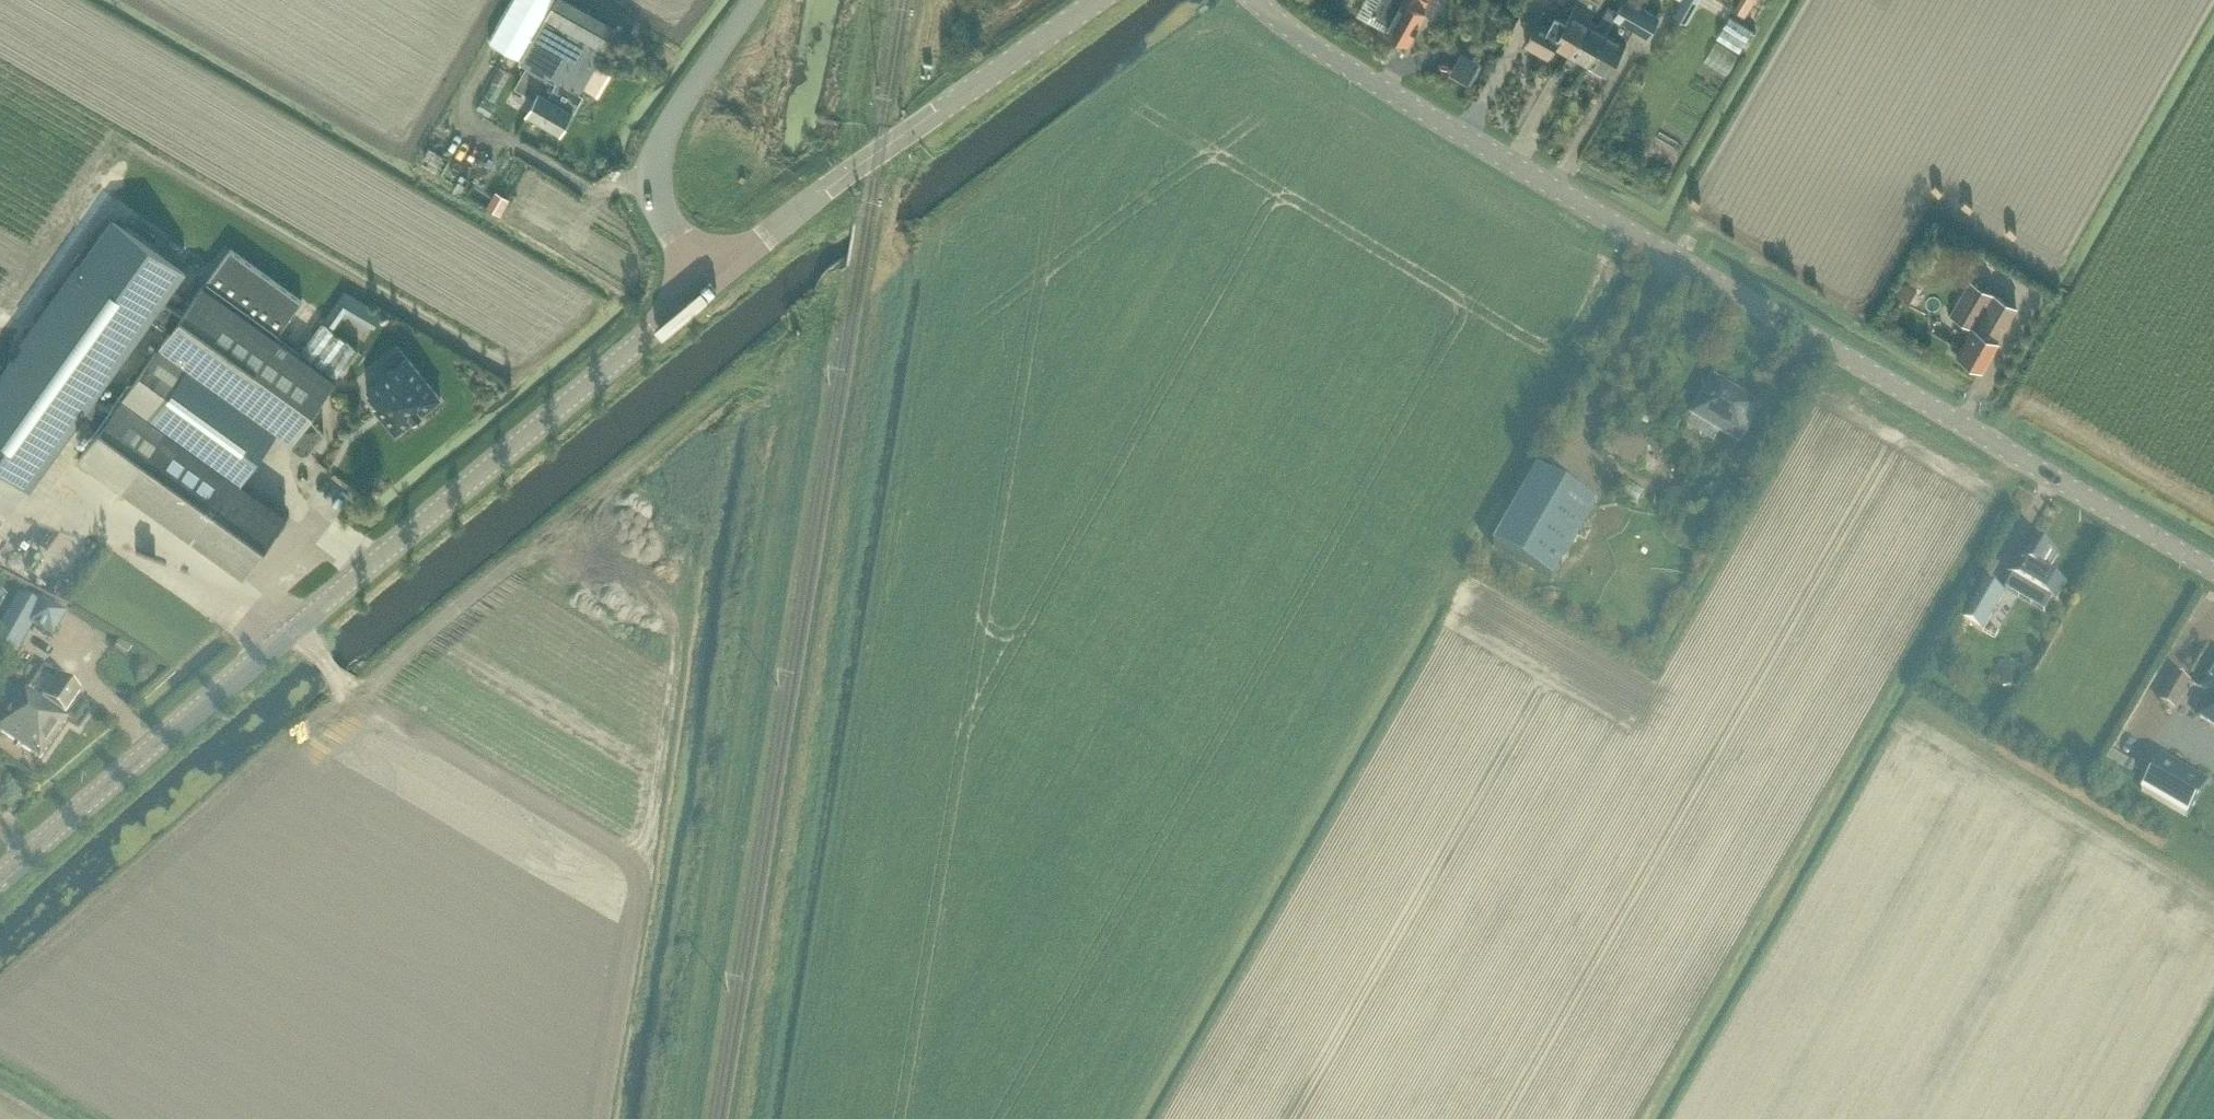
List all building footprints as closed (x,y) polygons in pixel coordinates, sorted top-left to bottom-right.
[(517,86),(535,95),(527,112),(563,132),(584,95),(581,94),(619,25),(576,0),(556,0),(521,61),(529,65),(517,86)] [(1427,12),(1434,16),(1443,1),(1441,0),(1380,0),(1372,13),(1391,23),(1387,31),(1409,43),(1426,12),(1427,12)] [(1527,44),(1549,56),(1554,46),(1555,45),(1570,54),(1572,55),(1589,22),(1591,20),(1602,0),(1579,0),(1568,19),(1547,8),(1527,44)] [(1589,65),(1608,76),(1635,28),(1648,35),(1660,15),(1634,0),(1623,0),(1618,9),(1611,22),(1612,22),(1589,65)] [(1699,0),(1681,0),(1674,13),(1687,21),(1699,0)] [(1751,0),(1741,0),(1735,9),(1743,13),(1751,0)] [(1775,0),(1760,0),(1758,8),(1772,12),(1775,0)] [(1570,54),(1566,61),(1571,65),(1576,57),(1577,58),(1580,60),(1589,65),(1612,22),(1611,22),(1618,9),(1611,5),(1599,24),(1591,20),(1589,22),(1572,55),(1570,54)] [(1750,12),(1737,34),(1761,49),(1774,26),(1750,12)] [(1470,75),(1491,80),(1497,55),(1476,50),(1470,75)] [(500,65),(494,77),(503,82),(510,71),(500,65)] [(1551,94),(1547,110),(1558,113),(1563,97),(1551,94)] [(497,190),(488,204),(501,212),(510,198),(497,190)] [(0,376),(0,465),(31,487),(85,413),(102,426),(115,408),(97,395),(155,315),(173,328),(184,312),(166,299),(187,270),(114,217),(0,376)] [(215,231),(208,240),(224,251),(230,242),(215,231)] [(231,249),(209,281),(279,331),(302,299),(231,249)] [(1983,369),(1999,340),(2019,306),(1971,279),(1951,313),(1974,327),(1959,353),(1983,369)] [(102,426),(80,457),(243,575),(288,513),(243,481),(279,430),(293,440),(294,446),(302,452),(308,451),(309,450),(316,441),(325,432),(311,417),(311,416),(338,379),(205,283),(184,312),(173,328),(115,408),(102,426)] [(378,381),(389,394),(375,405),(397,432),(441,397),(408,356),(378,381)] [(1695,416),(1689,426),(1714,441),(1721,431),(1742,444),(1763,408),(1716,380),(1695,416)] [(1552,581),(1599,501),(1540,467),(1494,547),(1552,581)] [(2014,570),(2011,575),(2014,577),(2053,600),(2057,602),(2068,584),(2048,572),(2058,555),(2032,539),(2020,559),(2014,570)] [(1963,620),(1983,632),(2004,595),(1984,583),(1969,608),(1963,620)] [(0,630),(0,642),(14,650),(29,624),(53,638),(66,614),(42,600),(39,605),(20,595),(0,630)] [(2038,663),(2021,668),(2025,680),(2042,675),(2038,663)] [(2201,689),(2211,696),(2199,716),(2213,725),(2213,666),(2201,689)] [(2020,670),(2003,671),(2004,687),(2020,686),(2020,670)] [(42,698),(65,714),(82,690),(58,673),(42,698)] [(42,698),(26,686),(0,722),(0,730),(41,759),(70,718),(65,714),(42,698)] [(2165,754),(2146,787),(2192,812),(2210,779),(2165,754)] [(2130,760),(2125,768),(2133,773),(2138,765),(2130,760)]
